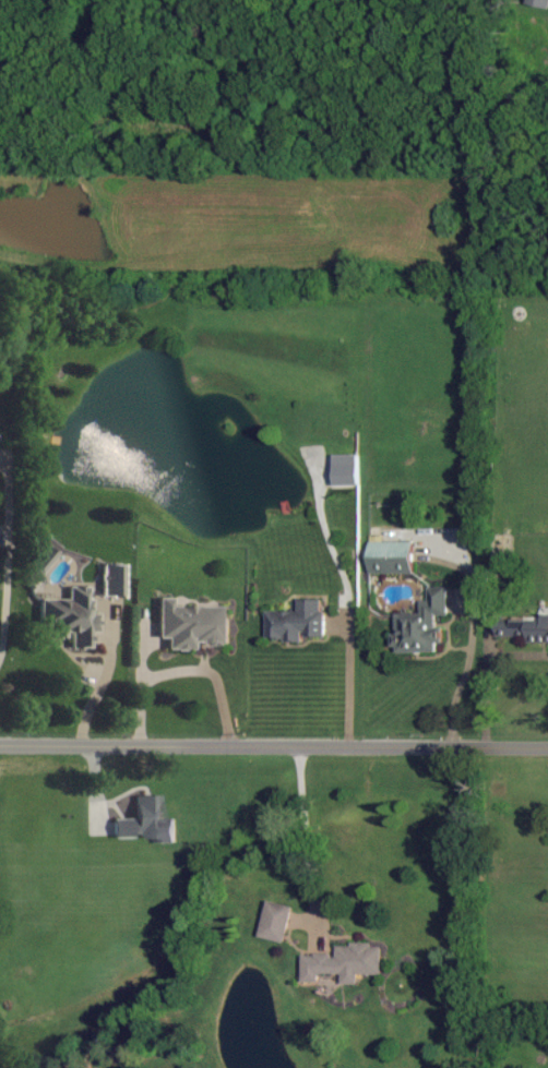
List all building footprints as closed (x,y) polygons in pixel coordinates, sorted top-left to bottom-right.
[(359,454),(335,454),(336,484),(360,484),(359,454)] [(413,573),(414,541),(370,540),(370,572),(413,573)] [(102,595),(126,596),(126,564),(103,564),(102,595)] [(40,599),(40,625),(47,625),(47,635),(72,635),(72,647),(93,646),(93,631),(100,631),(100,612),(91,612),(91,586),(68,586),(68,599),(40,599)] [(449,587),(429,587),(429,600),(422,600),(422,613),(397,613),(397,633),(393,633),(393,652),(437,652),(437,641),(444,641),(444,627),(437,627),(437,615),(449,615),(449,587)] [(173,605),(173,597),(159,597),(158,637),(168,638),(167,649),(197,649),(197,645),(210,646),(210,644),(230,644),(231,606),(173,605)] [(325,636),(325,598),(299,598),(299,611),(268,610),(267,640),(304,640),(304,636),(325,636)] [(513,620),(513,627),(498,627),(498,637),(529,637),(529,643),(547,643),(547,607),(544,607),(544,620),(513,620)] [(136,795),(135,818),(113,818),(113,836),(140,836),(140,841),(176,841),(176,818),(161,818),(161,795),(136,795)] [(295,907),(270,900),(259,936),(284,943),(295,907)] [(303,954),(303,982),(318,981),(317,973),(343,973),(343,984),(359,983),(359,974),(383,974),(383,946),(373,946),(373,942),(351,942),(351,946),(337,946),(338,954),(303,954)]
